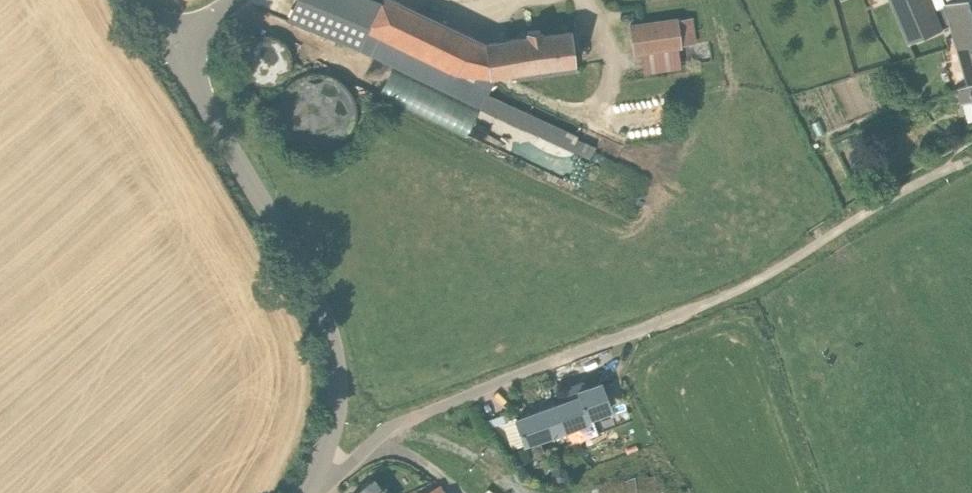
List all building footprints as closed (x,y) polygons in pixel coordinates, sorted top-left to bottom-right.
[(382,1),(378,0),(296,0),(288,20),(359,49),(382,1)] [(377,58),(480,107),(493,80),(512,78),(576,69),(571,31),(540,35),(540,29),(527,31),(528,37),(485,43),(485,42),(396,0),(382,0),(382,1),(359,49),(377,58)] [(914,39),(942,28),(933,0),(895,0),(914,39)] [(943,2),(966,84),(971,82),(971,0),(951,0),(943,2)] [(681,45),(677,19),(629,26),(633,52),(681,45)] [(970,83),(955,89),(960,104),(971,101),(971,83),(970,83)] [(579,395),(556,404),(565,431),(567,432),(591,422),(589,418),(611,410),(600,381),(578,390),(579,395)] [(565,431),(556,404),(515,419),(526,449),(567,432),(565,431)] [(515,419),(512,410),(502,414),(505,423),(515,419)] [(559,466),(553,468),(550,475),(553,481),(560,484),(566,481),(569,475),(566,468),(559,466)] [(650,470),(621,483),(619,477),(590,490),(591,492),(670,492),(650,470)] [(381,490),(384,488),(382,486),(379,488),(373,479),(354,492),(383,492),(381,490)]
